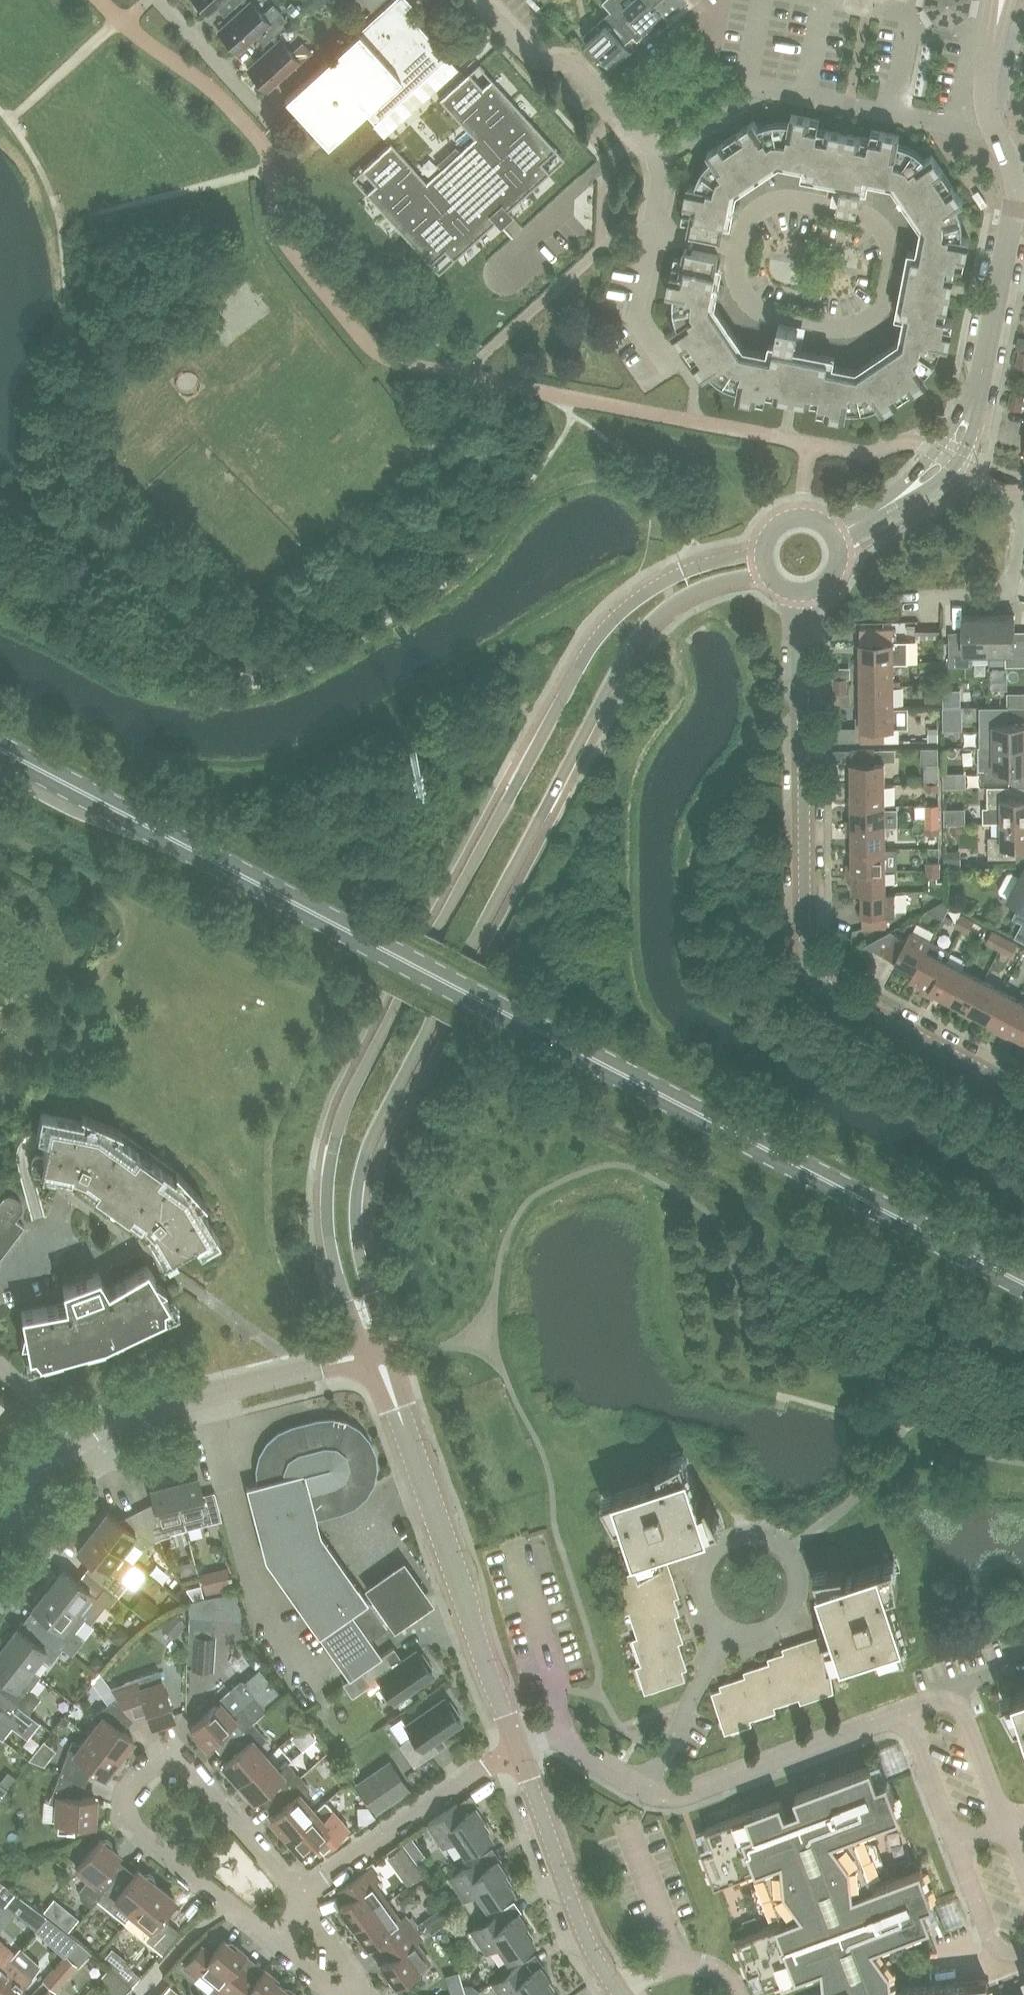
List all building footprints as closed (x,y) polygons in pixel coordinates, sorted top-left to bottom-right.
[(207,13),(222,0),(195,0),(197,1),(195,3),(196,6),(198,9),(201,11),(204,12),(205,11),(207,13)] [(426,75),(453,51),(453,50),(447,56),(441,49),(440,49),(404,9),(411,4),(407,0),(391,0),(284,97),(326,143),(362,110),(374,123),(393,106),(419,82),(426,75)] [(371,10),(382,0),(361,0),(371,10)] [(610,10),(637,40),(647,30),(643,26),(661,10),(665,14),(653,0),(604,0),(602,2),(610,10)] [(665,14),(681,0),(653,0),(665,14)] [(250,1),(218,30),(226,39),(225,41),(225,44),(227,47),(230,49),(233,50),(234,49),(237,51),(259,31),(267,40),(288,21),(272,4),(261,14),(250,1)] [(291,2),(287,6),(287,13),(291,17),(298,10),(291,2)] [(610,10),(582,36),(608,66),(628,48),(624,43),(633,36),(637,40),(610,10)] [(279,39),(247,68),(255,78),(254,79),(255,82),(257,85),(259,87),(263,88),(264,87),(266,89),(289,69),(297,78),(317,59),(309,50),(302,42),(290,52),(279,39)] [(440,64),(373,126),(384,138),(458,70),(447,58),(440,64)] [(391,143),(362,170),(375,184),(365,193),(430,263),(444,250),(453,259),(493,223),(549,172),(540,163),(555,149),(491,79),(482,87),(468,73),(439,99),(474,138),(425,182),(391,143)] [(842,177),(837,204),(857,207),(864,172),(894,178),(926,225),(920,256),(912,254),(901,309),(909,311),(903,342),(857,373),(826,367),(828,359),(793,352),(797,327),(777,323),(771,356),(740,350),(709,304),(715,271),(714,271),(717,254),(683,248),(680,265),(672,263),(666,291),(675,293),(683,321),(672,328),(704,375),(711,370),(737,386),(736,394),(764,400),(766,391),(785,395),(792,397),(799,398),(818,401),(816,410),(844,415),(846,407),(877,402),(881,409),(928,378),(923,371),(939,344),(947,346),(953,317),(944,316),(948,296),(949,291),(950,285),(951,283),(954,264),(963,266),(968,237),(960,236),(955,205),(962,200),(931,154),(924,158),(897,143),(899,134),(870,129),(869,137),(850,134),(844,133),(837,131),(817,127),(819,119),(790,114),(788,122),(758,126),(753,119),(707,151),(711,158),(696,185),(687,183),(682,211),(690,213),(687,230),(721,236),(724,220),(725,220),(731,187),(778,156),(808,162),(807,170),(836,175),(842,177)] [(979,191),(973,195),(982,209),(988,205),(979,191)] [(1017,357),(1015,364),(1023,366),(1023,359),(1017,357)] [(1010,392),(1009,400),(1021,402),(1023,395),(1010,392)] [(1021,402),(1009,400),(1007,407),(1020,409),(1021,402)] [(988,652),(1005,652),(1005,665),(1023,664),(1023,637),(1014,638),(1014,614),(988,615),(988,652)] [(988,652),(988,615),(962,615),(962,638),(948,638),(948,665),(971,665),(971,652),(988,652)] [(859,663),(892,663),(892,662),(907,662),(907,640),(892,640),(892,627),(859,628),(859,663)] [(892,684),(892,663),(859,663),(859,684),(892,684)] [(892,684),(859,684),(859,706),(892,706),(892,684)] [(943,689),(943,704),(960,704),(960,689),(943,689)] [(898,728),(893,728),(892,706),(859,706),(859,741),(898,741),(898,728)] [(1023,745),(1023,722),(1008,722),(1008,709),(980,709),(980,733),(992,733),(992,746),(1023,745)] [(992,746),(978,746),(978,770),(980,770),(980,782),(1008,782),(1008,769),(1023,769),(1023,745),(992,746)] [(921,747),(921,763),(923,763),(938,763),(938,747),(921,747)] [(850,783),(884,782),(884,760),(895,760),(895,748),(874,748),(850,748),(850,783)] [(965,774),(943,774),(943,788),(966,788),(965,774)] [(884,782),(850,783),(851,804),(884,804),(884,782)] [(1000,821),(1023,821),(1023,797),(1015,798),(1015,786),(986,786),(987,807),(983,807),(983,822),(1000,821)] [(884,804),(851,804),(851,818),(845,818),(845,826),(884,826),(884,804)] [(1000,821),(1000,836),(987,836),(987,857),(1016,857),(1015,845),(1023,845),(1023,821),(1000,821)] [(884,826),(845,826),(846,834),(851,834),(851,848),(884,847),(884,826)] [(884,847),(851,848),(851,861),(846,861),(846,869),(884,869),(884,847)] [(1014,937),(1023,942),(1023,865),(1019,875),(1012,871),(1007,873),(998,888),(1000,893),(1007,897),(1018,904),(1011,916),(1022,922),(1014,937)] [(884,869),(846,869),(846,877),(851,877),(851,891),(861,891),(885,891),(885,890),(884,869)] [(861,891),(862,926),(885,926),(885,913),(895,913),(895,890),(885,890),(885,891),(861,891)] [(960,928),(966,917),(960,913),(954,925),(960,928)] [(966,917),(960,928),(967,932),(973,920),(966,917)] [(999,948),(1005,937),(991,929),(985,941),(999,948)] [(883,953),(913,969),(914,969),(925,949),(930,940),(909,930),(905,938),(894,932),(891,938),(884,934),(867,944),(883,953)] [(1005,937),(999,948),(1010,955),(1017,943),(1005,937)] [(949,951),(930,940),(925,949),(914,969),(913,969),(909,978),(922,985),(919,990),(926,993),(944,959),(949,951)] [(948,999),(963,969),(944,959),(926,993),(933,997),(935,992),(948,999)] [(982,979),(963,969),(948,999),(960,1005),(958,1010),(964,1013),(982,979)] [(1001,989),(982,979),(964,1013),(971,1017),(973,1012),(986,1019),(1001,989)] [(1020,999),(1001,989),(986,1019),(998,1026),(996,1030),(1002,1034),(1020,999)] [(1020,999),(1002,1034),(1009,1037),(1012,1033),(1023,1039),(1023,1001),(1020,999)] [(40,1113),(36,1134),(47,1137),(39,1173),(70,1179),(79,1183),(139,1226),(146,1233),(162,1260),(193,1241),(199,1251),(218,1240),(197,1205),(202,1202),(204,1204),(205,1203),(175,1170),(174,1171),(120,1132),(120,1131),(80,1113),(79,1115),(81,1116),(80,1121),(40,1113)] [(0,1201),(0,1224),(16,1236),(23,1227),(14,1220),(20,1213),(21,1212),(21,1210),(22,1208),(22,1207),(21,1205),(21,1204),(20,1202),(19,1201),(14,1198),(13,1197),(11,1196),(10,1196),(8,1196),(7,1196),(5,1196),(4,1197),(2,1198),(1,1199),(0,1201)] [(9,1246),(16,1236),(0,1224),(0,1239),(9,1246)] [(2,1255),(9,1246),(0,1239),(0,1253),(2,1255)] [(23,1354),(26,1369),(40,1365),(39,1360),(103,1342),(121,1334),(164,1313),(165,1318),(179,1311),(171,1299),(167,1301),(146,1265),(107,1288),(97,1272),(61,1286),(64,1304),(20,1312),(28,1353),(23,1354)] [(314,1516),(340,1509),(352,1503),(363,1494),(370,1482),(373,1468),(372,1453),(366,1440),(356,1430),(344,1422),(330,1419),(316,1421),(291,1427),(277,1433),(267,1443),(260,1455),(257,1469),(258,1482),(245,1486),(264,1559),(347,1678),(380,1654),(369,1639),(387,1627),(367,1599),(366,1600),(319,1533),(314,1516)] [(628,1611),(674,1596),(679,1595),(666,1557),(679,1552),(671,1539),(719,1522),(706,1498),(697,1501),(681,1453),(657,1466),(660,1477),(602,1496),(615,1521),(624,1518),(639,1565),(612,1580),(623,1613),(628,1611)] [(182,1517),(185,1528),(200,1524),(201,1525),(221,1520),(213,1491),(201,1494),(197,1476),(188,1478),(187,1474),(172,1478),(182,1517)] [(185,1528),(182,1517),(172,1478),(156,1482),(157,1486),(149,1488),(153,1502),(135,1511),(154,1540),(170,1533),(169,1532),(185,1528)] [(98,1515),(88,1528),(120,1553),(128,1543),(132,1542),(139,1548),(154,1540),(135,1511),(117,1520),(106,1511),(101,1518),(98,1515)] [(120,1553),(88,1528),(78,1541),(81,1543),(76,1550),(91,1562),(84,1571),(107,1589),(116,1596),(127,1583),(118,1575),(121,1575),(125,1574),(127,1572),(130,1569),(130,1565),(130,1561),(120,1553)] [(404,1552),(364,1579),(394,1623),(434,1596),(404,1552)] [(814,1570),(817,1578),(830,1618),(815,1620),(819,1633),(781,1646),(782,1651),(798,1696),(799,1701),(832,1690),(830,1674),(828,1659),(843,1654),(875,1644),(878,1653),(906,1648),(886,1590),(897,1586),(893,1559),(848,1573),(845,1574),(842,1566),(827,1568),(814,1570)] [(94,1606),(107,1589),(84,1571),(76,1581),(61,1569),(56,1576),(53,1573),(43,1586),(75,1611),(83,1600),(87,1600),(94,1606)] [(228,1570),(201,1577),(205,1594),(232,1587),(228,1570)] [(79,1634),(74,1631),(67,1625),(67,1621),(75,1611),(43,1586),(33,1599),(36,1601),(31,1608),(46,1620),(39,1629),(62,1647),(71,1654),(81,1642),(79,1634)] [(628,1611),(636,1636),(677,1622),(674,1614),(679,1613),(674,1596),(628,1611)] [(194,1635),(192,1667),(211,1669),(214,1637),(211,1637),(213,1620),(207,1620),(202,1619),(202,1610),(189,1609),(188,1618),(187,1635),(194,1635)] [(640,1663),(681,1649),(678,1641),(683,1640),(677,1622),(636,1636),(631,1637),(632,1638),(640,1663)] [(62,1647),(39,1629),(32,1639),(16,1627),(11,1633),(8,1631),(0,1641),(0,1645),(30,1669),(38,1658),(42,1658),(49,1663),(62,1647)] [(0,1645),(0,1676),(1,1677),(0,1679),(0,1691),(17,1705),(39,1676),(30,1669),(0,1645)] [(363,1667),(372,1681),(381,1675),(396,1697),(434,1671),(431,1666),(434,1664),(424,1649),(420,1651),(417,1647),(394,1663),(386,1651),(363,1667)] [(681,1649),(640,1663),(635,1664),(644,1691),(685,1678),(682,1669),(686,1667),(681,1649)] [(760,1664),(773,1704),(798,1696),(782,1651),(766,1656),(768,1661),(760,1664)] [(749,1718),(757,1715),(775,1709),(773,1704),(760,1664),(742,1670),(744,1674),(736,1677),(749,1718)] [(251,1722),(267,1708),(263,1704),(277,1691),(257,1668),(241,1682),(238,1679),(215,1699),(218,1702),(190,1727),(206,1745),(210,1742),(218,1751),(251,1722)] [(99,1672),(91,1681),(101,1695),(110,1688),(109,1686),(99,1672)] [(749,1718),(736,1677),(718,1683),(720,1688),(710,1691),(724,1732),(751,1723),(749,1718)] [(143,1678),(117,1697),(132,1718),(145,1709),(150,1724),(173,1716),(161,1680),(148,1685),(143,1678)] [(1023,1723),(1023,1688),(1000,1696),(1011,1716),(1014,1720),(1022,1718),(1023,1723)] [(17,1705),(0,1691),(0,1718),(4,1721),(17,1705)] [(119,1728),(132,1718),(117,1697),(90,1716),(96,1723),(88,1734),(118,1757),(132,1738),(119,1728)] [(412,1734),(399,1744),(414,1765),(439,1748),(433,1740),(460,1722),(457,1717),(460,1715),(450,1700),(446,1702),(443,1698),(406,1724),(412,1734)] [(222,1763),(237,1781),(266,1756),(256,1745),(265,1737),(251,1722),(218,1751),(226,1760),(222,1763)] [(103,1776),(118,1757),(88,1734),(80,1745),(71,1741),(59,1772),(84,1781),(90,1766),(103,1776)] [(896,1744),(876,1752),(880,1761),(885,1774),(905,1766),(896,1744)] [(257,1795),(265,1804),(298,1775),(284,1760),(275,1768),(266,1756),(237,1781),(253,1799),(257,1795)] [(389,1761),(356,1784),(374,1810),(407,1788),(389,1761)] [(864,1888),(843,1834),(899,1813),(886,1779),(876,1783),(869,1765),(794,1793),(799,1807),(784,1812),(779,1799),(704,1827),(711,1846),(701,1849),(714,1883),(719,1881),(766,1864),(786,1917),(739,1936),(734,1937),(748,1971),(757,1967),(765,1985),(822,1963),(824,1993),(825,1994),(989,1994),(987,1978),(892,1989),(890,1969),(873,1945),(930,1923),(923,1905),(932,1901),(920,1867),(864,1888)] [(84,1781),(59,1772),(48,1802),(56,1805),(55,1821),(57,1821),(57,1831),(74,1832),(74,1822),(93,1823),(94,1797),(78,1796),(84,1781)] [(269,1817),(284,1835),(313,1810),(303,1799),(308,1794),(308,1787),(298,1775),(265,1804),(273,1813),(269,1817)] [(324,1800),(313,1810),(284,1835),(300,1853),(320,1835),(328,1844),(347,1827),(324,1800)] [(442,1845),(453,1837),(463,1852),(489,1835),(487,1832),(488,1827),(473,1806),(463,1813),(456,1802),(426,1823),(442,1845)] [(96,1900),(124,1865),(115,1858),(118,1853),(99,1838),(76,1867),(88,1877),(78,1889),(79,1897),(91,1906),(96,1900)] [(463,1898),(475,1890),(485,1905),(510,1888),(508,1885),(509,1880),(495,1859),(485,1866),(477,1855),(448,1875),(463,1898)] [(414,1863),(399,1874),(407,1885),(422,1874),(414,1863)] [(120,1903),(132,1913),(155,1883),(137,1868),(134,1873),(124,1865),(96,1900),(112,1913),(120,1903)] [(352,1925),(385,1901),(372,1883),(377,1879),(368,1868),(344,1885),(351,1896),(336,1907),(343,1916),(345,1914),(352,1925)] [(15,1892),(0,1880),(0,1909),(15,1892)] [(155,1883),(132,1913),(143,1922),(136,1931),(162,1952),(179,1931),(160,1915),(174,1898),(155,1883)] [(0,1909),(0,1925),(12,1910),(35,1928),(47,1915),(46,1916),(15,1892),(0,1909)] [(385,1901),(352,1925),(360,1935),(358,1936),(364,1945),(374,1938),(381,1948),(411,1927),(412,1928),(417,1924),(409,1912),(398,1920),(385,1901)] [(65,1908),(55,1920),(67,1930),(78,1918),(65,1908)] [(444,1924),(439,1908),(421,1921),(431,1933),(444,1924)] [(485,1951),(496,1943),(507,1958),(532,1941),(530,1938),(531,1933),(517,1912),(506,1919),(499,1908),(469,1928),(485,1951)] [(53,1920),(47,1915),(35,1928),(47,1940),(60,1925),(53,1920)] [(412,1928),(411,1927),(381,1948),(389,1959),(379,1966),(386,1975),(388,1973),(395,1984),(403,1978),(426,1962),(428,1961),(414,1942),(419,1938),(412,1928)] [(246,1969),(236,1961),(244,1952),(235,1945),(234,1947),(223,1939),(210,1955),(200,1946),(184,1966),(195,1975),(199,1970),(216,1984),(212,1989),(220,1994),(225,1994),(246,1969)] [(0,1949),(0,1967),(9,1958),(0,1949)] [(78,1968),(65,1955),(41,1980),(55,1992),(78,1968)] [(0,1967),(0,1994),(15,1994),(31,1977),(21,1968),(20,1970),(16,1965),(17,1965),(9,1958),(0,1967)] [(520,1961),(491,1981),(500,1994),(552,1994),(553,1994),(551,1991),(552,1986),(538,1965),(528,1972),(520,1961)] [(426,1962),(403,1978),(408,1984),(414,1980),(419,1987),(429,1980),(436,1975),(434,1972),(426,1962)] [(128,1965),(120,1974),(131,1984),(139,1976),(128,1965)] [(110,1966),(97,1981),(113,1994),(122,1994),(131,1984),(120,1974),(110,1966)] [(280,1984),(271,1977),(272,1975),(263,1968),(256,1977),(246,1969),(225,1994),(272,1994),(280,1984)] [(280,1984),(272,1994),(297,1994),(292,1990),(290,1992),(280,1984)] [(462,1984),(455,1989),(453,1994),(465,1994),(462,1984)] [(462,1984),(465,1994),(471,1994),(479,1990),(472,1984),(462,1984)] [(160,1994),(178,1994),(180,1993),(169,1985),(160,1994)]
